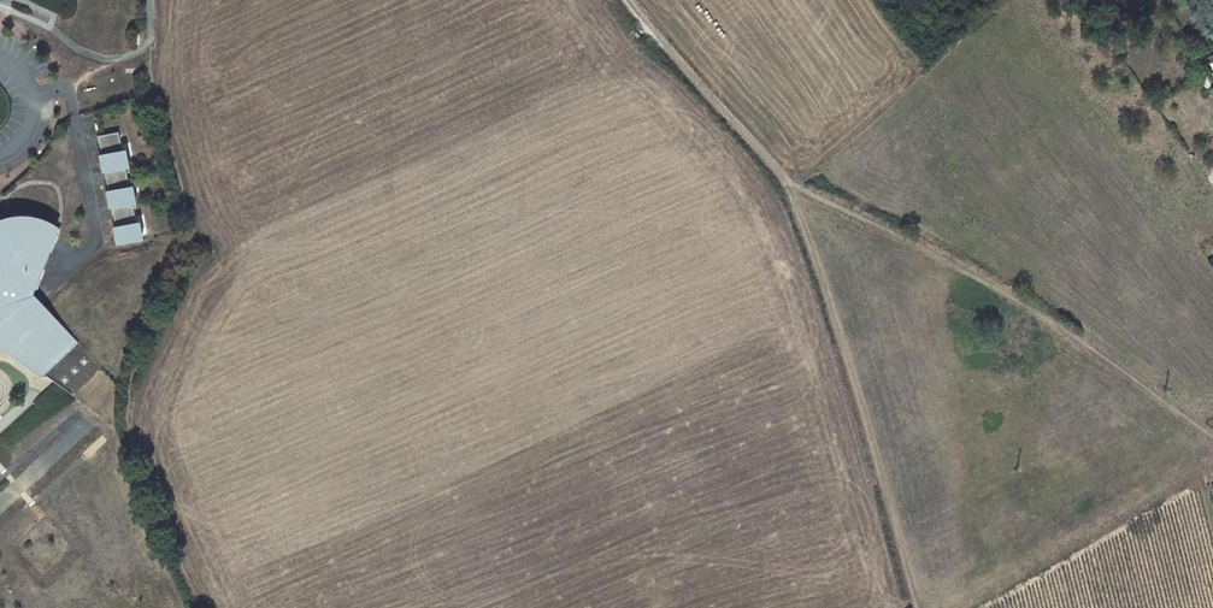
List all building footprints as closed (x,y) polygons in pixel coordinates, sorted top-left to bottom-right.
[(117,245),(144,240),(140,221),(138,222),(134,205),(137,204),(134,186),(131,186),(128,168),(131,168),(127,149),(124,150),(121,132),(100,135),(104,153),(101,154),(104,172),(107,172),(110,190),(107,191),(111,209),(114,209),(117,226),(114,226),(117,245)] [(12,300),(31,294),(57,229),(52,227),(49,227),(46,226),(42,225),(38,225),(35,225),(35,218),(29,219),(23,220),(20,221),(17,222),(13,224),(10,218),(6,220),(3,222),(1,224),(0,224),(0,304),(12,300)] [(8,351),(13,354),(17,356),(56,321),(31,294),(12,300),(0,304),(0,345),(8,351)] [(83,349),(56,321),(17,356),(43,376),(45,374),(73,395),(102,368),(83,349)]
